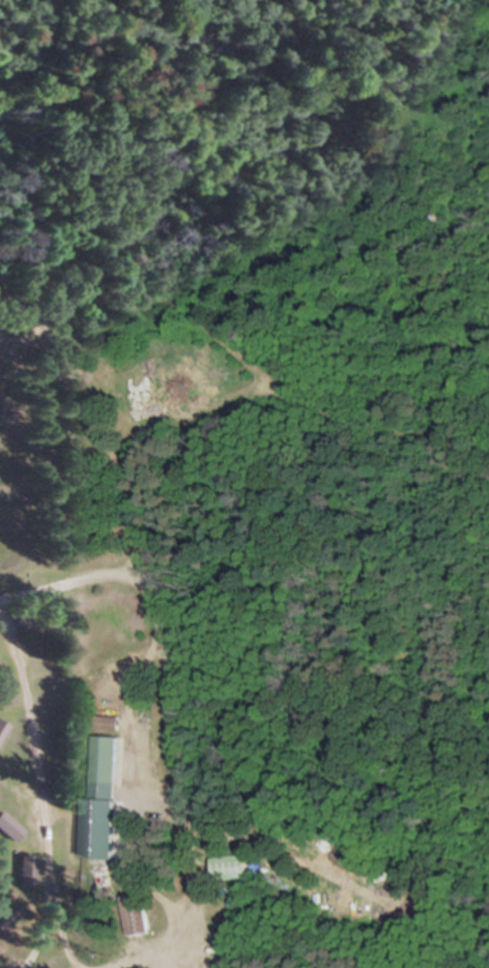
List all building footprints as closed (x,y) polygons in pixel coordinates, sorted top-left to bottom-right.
[(2,687),(0,689),(0,702),(3,704),(11,693),(2,687)] [(117,729),(117,718),(97,718),(97,729),(117,729)] [(117,737),(92,736),(90,783),(115,784),(117,737)] [(0,811),(0,834),(9,842),(20,831),(0,811)] [(103,837),(88,838),(93,896),(109,895),(103,837)] [(16,887),(32,887),(32,855),(16,855),(16,887)] [(210,857),(211,881),(246,879),(245,856),(210,857)] [(377,873),(376,887),(393,889),(394,875),(377,873)] [(122,934),(144,934),(144,896),(122,896),(122,934)] [(20,912),(9,901),(0,910),(0,932),(20,912)]
